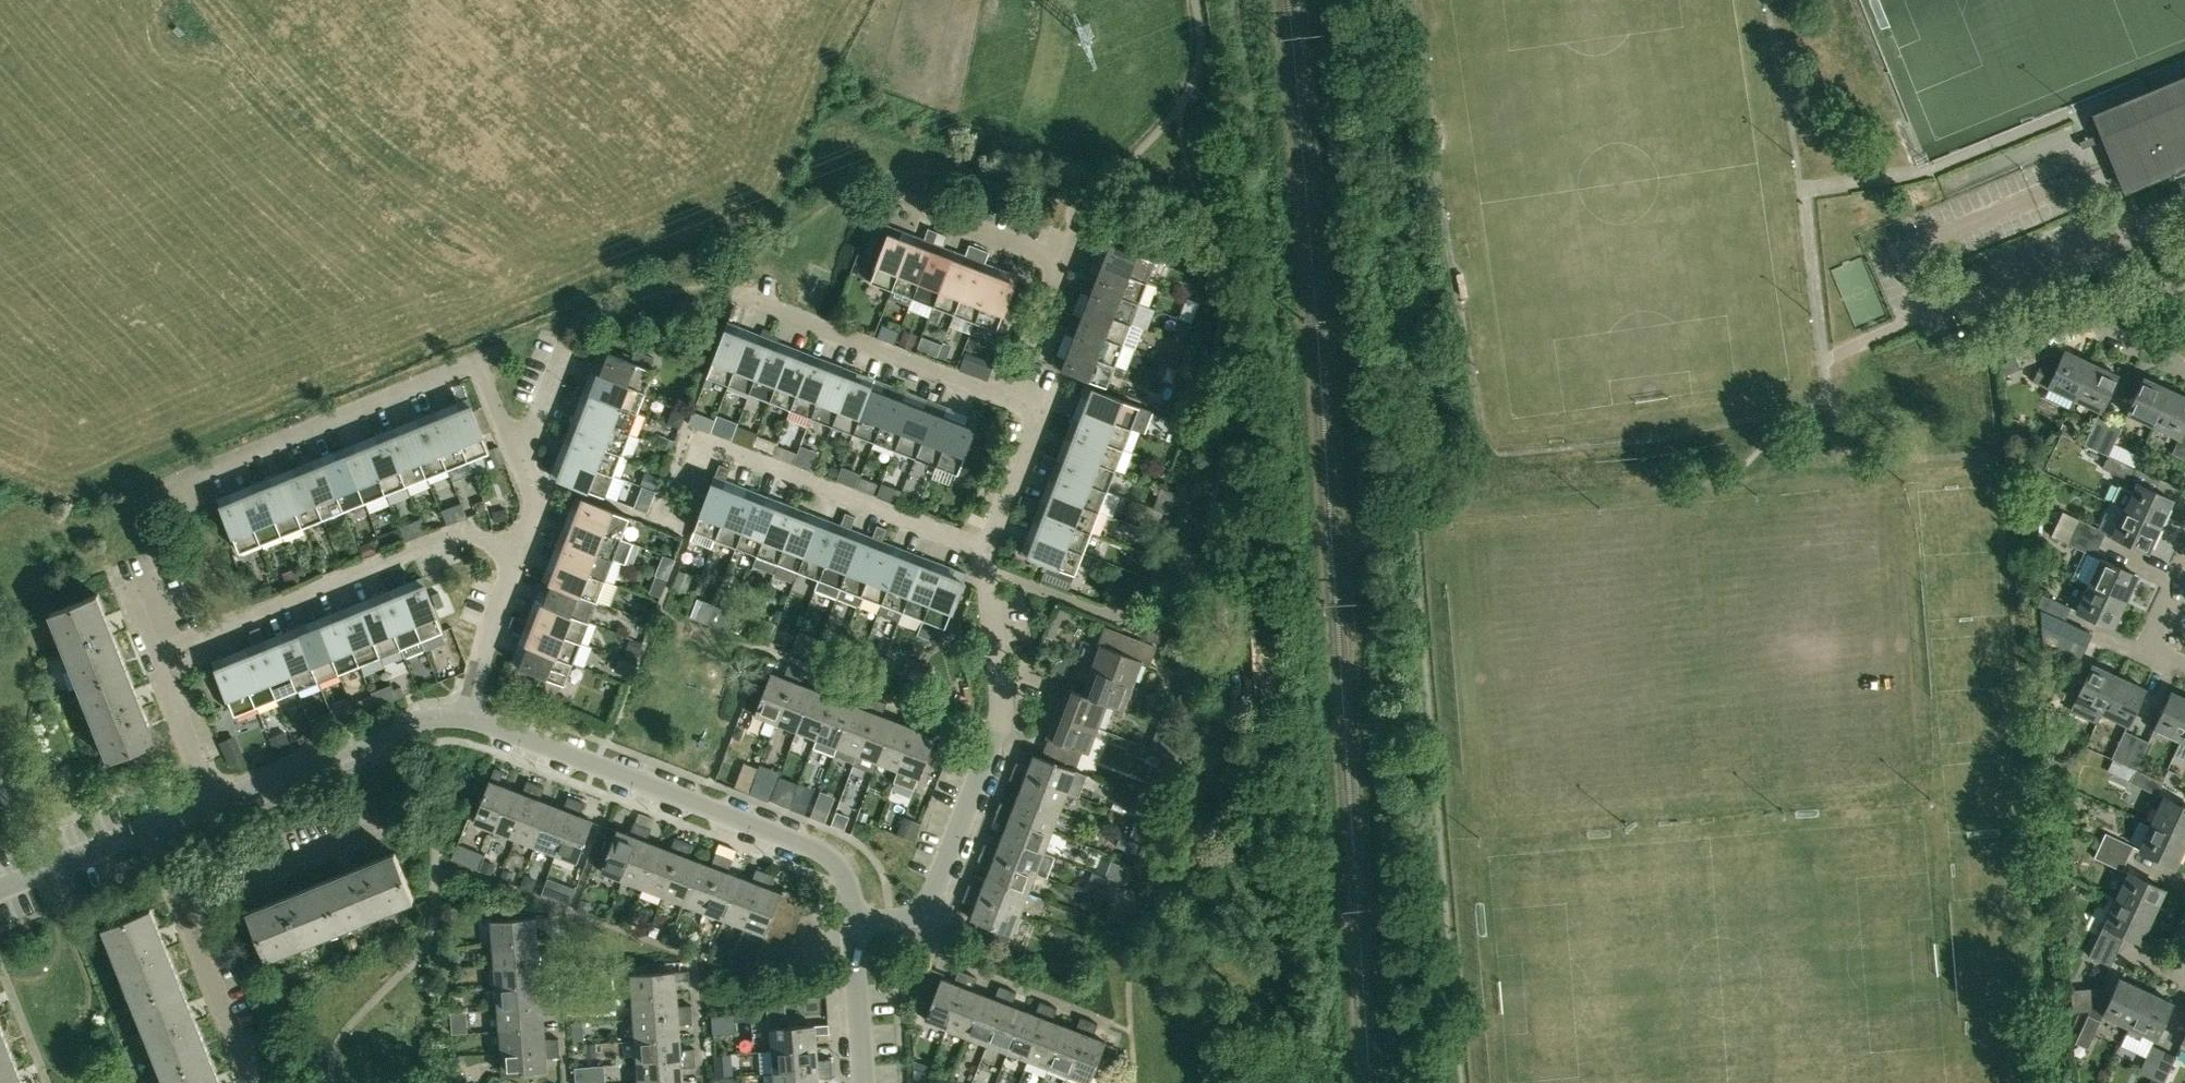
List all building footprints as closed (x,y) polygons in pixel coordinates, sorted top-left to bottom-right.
[(2100,134),(2122,188),(2171,168),(2174,176),(2184,171),(2184,98),(2176,102),(2170,89),(2134,104),(2139,117),(2100,134)] [(872,279),(893,287),(909,244),(899,240),(902,231),(876,222),(864,256),(878,262),(872,279)] [(911,303),(914,296),(934,304),(951,260),(940,255),(948,236),(938,232),(933,243),(911,303)] [(1106,253),(1102,264),(1146,281),(1155,260),(1102,239),(1098,249),(1106,253)] [(890,295),(911,303),(933,243),(924,240),(916,260),(906,256),(910,244),(909,244),(893,287),(893,288),(890,295)] [(962,264),(951,260),(934,304),(955,312),(980,248),(969,244),(962,264)] [(989,252),(980,248),(955,312),(956,312),(950,326),(970,334),(976,320),(990,282),(993,275),(982,271),(989,252)] [(1089,271),(1085,282),(1138,302),(1146,281),(1102,264),(1098,274),(1089,271)] [(997,328),(1017,276),(1007,272),(999,291),(989,287),(990,282),(976,320),(997,328)] [(1090,294),(1086,306),(1130,323),(1138,302),(1085,282),(1082,291),(1090,294)] [(1073,313),(1069,323),(1122,344),(1130,323),(1086,306),(1082,316),(1073,313)] [(728,322),(707,375),(729,384),(746,339),(735,335),(739,326),(728,322)] [(1074,336),(1070,348),(1114,365),(1122,344),(1069,323),(1066,333),(1074,336)] [(900,331),(883,324),(877,338),(894,345),(900,331)] [(912,349),(918,335),(905,329),(899,344),(912,349)] [(729,384),(749,392),(770,338),(760,335),(757,343),(746,339),(729,384)] [(749,392),(770,400),(787,355),(777,351),(780,342),(770,338),(749,392)] [(2016,353),(2018,359),(2021,366),(2049,355),(2044,342),(2016,353)] [(945,361),(951,346),(943,343),(937,358),(945,361)] [(1053,365),(1106,386),(1114,365),(1070,348),(1066,358),(1057,354),(1053,365)] [(2034,379),(2047,386),(2074,398),(2091,362),(2065,349),(2054,372),(2040,366),(2034,379)] [(600,351),(592,371),(645,391),(653,369),(651,369),(655,358),(634,351),(631,362),(600,351)] [(770,400),(791,408),(812,355),(802,351),(799,359),(787,355),(770,400)] [(791,408),(812,416),(829,371),(818,367),(822,358),(812,355),(791,408)] [(992,365),(986,362),(980,364),(977,372),(988,376),(992,365)] [(2074,398),(2100,411),(2101,411),(2118,374),(2091,362),(2074,398)] [(812,416),(832,424),(853,371),(843,367),(840,375),(829,371),(812,416)] [(588,382),(584,392),(637,412),(645,391),(592,371),(591,373),(600,376),(596,385),(588,382)] [(832,424),(853,432),(871,387),(860,383),(863,375),(853,371),(832,424)] [(2127,414),(2153,426),(2171,389),(2144,377),(2127,414)] [(853,432),(874,440),(895,387),(885,383),(882,391),(871,387),(853,432)] [(1152,411),(1086,386),(1082,395),(1090,399),(1086,410),(1144,432),(1152,411)] [(874,440),(895,448),(913,403),(902,399),(905,391),(895,387),(874,440)] [(2171,389),(2153,426),(2179,437),(2172,453),(2184,459),(2184,395),(2171,389)] [(936,402),(939,394),(931,391),(928,399),(936,402)] [(589,405),(585,416),(629,433),(637,412),(584,392),(580,402),(589,405)] [(701,394),(691,421),(702,425),(708,407),(702,405),(706,395),(701,394)] [(461,411),(450,415),(468,460),(490,451),(469,398),(458,402),(461,411)] [(895,448),(916,456),(937,403),(927,399),(923,407),(913,403),(895,448)] [(916,456),(937,464),(954,419),(943,415),(946,407),(937,403),(916,456)] [(1123,448),(1131,428),(1144,433),(1144,432),(1086,410),(1082,421),(1073,417),(1070,427),(1123,448)] [(436,411),(426,415),(447,468),(468,460),(450,415),(440,419),(436,411)] [(420,427),(408,432),(426,476),(447,468),(426,415),(417,419),(420,427)] [(668,424),(681,429),(684,419),(672,415),(668,424)] [(965,424),(954,419),(937,464),(958,473),(979,419),(968,415),(965,424)] [(572,423),(568,433),(621,454),(629,433),(585,416),(580,427),(572,423)] [(2096,449),(2109,421),(2098,416),(2085,444),(2096,449)] [(2109,421),(2096,449),(2108,455),(2109,455),(2122,427),(2109,421)] [(2059,432),(2071,438),(2076,429),(2063,423),(2059,432)] [(1074,440),(1070,451),(1115,469),(1123,448),(1070,427),(1066,437),(1074,440)] [(395,428),(385,432),(406,485),(426,476),(408,432),(398,436),(395,428)] [(379,444),(367,448),(385,493),(406,485),(385,432),(375,435),(379,444)] [(573,446),(569,457),(613,474),(621,454),(568,433),(564,443),(573,446)] [(671,450),(675,441),(660,435),(656,445),(671,450)] [(775,447),(776,448),(777,443),(757,435),(754,443),(774,451),(775,447)] [(772,455),(780,458),(794,463),(798,451),(777,443),(776,448),(775,447),(774,451),(772,455)] [(354,444),(343,448),(365,501),(385,493),(367,448),(357,453),(354,444)] [(499,446),(490,449),(493,457),(488,460),(491,467),(495,465),(495,466),(505,462),(499,446)] [(337,460),(326,465),(344,510),(365,501),(343,448),(334,452),(337,460)] [(820,457),(799,449),(798,451),(794,463),(814,472),(820,457)] [(1057,459),(1054,469),(1107,489),(1115,469),(1070,451),(1066,462),(1057,459)] [(2130,480),(2136,467),(2109,455),(2108,455),(2103,467),(2130,480)] [(552,476),(605,496),(613,474),(569,457),(565,468),(556,465),(552,476)] [(312,461),(302,465),(323,518),(344,510),(326,465),(316,469),(312,461)] [(296,477),(284,482),(302,526),(323,518),(302,465),(293,469),(296,477)] [(836,477),(839,469),(831,466),(828,475),(836,477)] [(839,469),(836,477),(847,481),(848,477),(845,471),(839,469)] [(1058,482),(1054,493),(1099,510),(1107,489),(1054,469),(1050,479),(1058,482)] [(656,490),(661,478),(660,478),(646,472),(641,484),(655,490),(656,490)] [(715,476),(695,529),(690,540),(711,548),(733,493),(723,489),(726,480),(715,476)] [(271,477),(260,482),(281,534),(302,526),(284,482),(274,486),(271,477)] [(254,493),(244,498),(262,542),(281,534),(260,482),(251,485),(254,493)] [(2136,482),(2124,508),(2161,525),(2173,499),(2136,482)] [(651,503),(656,491),(643,486),(638,498),(651,503)] [(744,497),(733,493),(711,548),(713,549),(717,538),(736,545),(757,492),(748,489),(744,497)] [(736,545),(757,553),(774,509),(764,505),(767,496),(757,492),(736,545)] [(1041,501),(1038,510),(1091,531),(1099,510),(1054,493),(1050,504),(1041,501)] [(229,494),(219,498),(240,551),(262,542),(244,498),(233,502),(229,494)] [(629,516),(576,495),(572,506),(581,509),(576,520),(621,537),(629,516)] [(487,509),(484,500),(475,503),(479,512),(487,509)] [(757,553),(778,561),(798,508),(789,505),(786,513),(774,509),(757,553)] [(778,561),(799,569),(816,525),(806,521),(809,512),(798,508),(778,561)] [(2124,508),(2112,534),(2112,535),(2149,552),(2161,525),(2124,508)] [(1042,524),(1038,534),(1083,552),(1091,531),(1038,510),(1034,520),(1042,524)] [(2078,518),(2072,531),(2101,544),(2107,531),(2078,518)] [(420,519),(407,524),(413,538),(425,533),(420,519)] [(564,528),(560,538),(613,558),(621,537),(576,520),(572,531),(564,528)] [(828,529),(816,525),(799,569),(820,578),(841,525),(831,521),(828,529)] [(851,529),(841,525),(820,578),(815,589),(836,597),(858,541),(847,537),(851,529)] [(2067,543),(2095,556),(2101,544),(2072,531),(2068,529),(2064,537),(2069,539),(2067,543)] [(1075,573),(1083,552),(1038,534),(1034,545),(1025,542),(1021,553),(1075,573)] [(869,545),(858,541),(836,597),(858,606),(862,594),(882,541),(872,537),(869,545)] [(565,551),(560,562),(605,579),(613,558),(560,538),(556,548),(565,551)] [(364,557),(377,552),(373,541),(360,546),(364,557)] [(860,605),(878,612),(900,557),(889,553),(892,545),(882,541),(862,594),(864,595),(860,605)] [(1149,564),(1152,555),(1149,554),(1140,550),(1136,560),(1149,564)] [(879,612),(883,602),(903,610),(924,557),(914,553),(911,561),(900,557),(878,612),(879,612)] [(668,579),(675,559),(663,555),(656,574),(656,575),(668,579)] [(903,610),(924,618),(942,573),(930,569),(934,561),(924,557),(903,610)] [(2101,558),(2089,584),(2126,601),(2138,574),(2101,558)] [(548,569),(544,579),(597,600),(605,579),(560,562),(556,573),(548,569)] [(299,579),(295,569),(283,574),(287,584),(299,579)] [(946,626),(966,573),(956,569),(952,578),(942,573),(924,618),(946,626)] [(678,571),(672,587),(682,591),(684,587),(687,588),(691,578),(687,577),(688,575),(678,571)] [(668,580),(658,576),(654,587),(663,590),(668,580)] [(443,631),(422,577),(411,581),(415,590),(404,594),(422,639),(443,631)] [(549,592),(544,603),(589,621),(597,600),(544,579),(540,589),(549,592)] [(2113,628),(2113,627),(2126,601),(2089,584),(2076,611),(2113,628)] [(390,590),(380,594),(401,647),(422,639),(404,594),(393,598),(390,590)] [(439,592),(432,594),(437,608),(444,606),(439,592)] [(127,668),(106,615),(97,594),(50,613),(80,687),(127,668)] [(373,606),(363,611),(381,656),(401,647),(380,594),(370,598),(373,606)] [(727,612),(731,599),(718,594),(714,607),(727,612)] [(2043,594),(2037,607),(2066,620),(2072,607),(2043,594)] [(532,611),(528,621),(581,642),(589,621),(544,603),(540,614),(532,611)] [(747,608),(738,605),(735,612),(744,615),(747,608)] [(348,607),(339,610),(360,664),(381,656),(363,611),(352,615),(348,607)] [(655,612),(646,608),(643,619),(651,622),(655,612)] [(332,623),(321,627),(339,672),(360,664),(339,610),(329,614),(332,623)] [(527,644),(527,645),(573,663),(581,642),(528,621),(524,631),(533,634),(528,645),(527,644)] [(307,623),(296,627),(318,681),(339,672),(321,627),(310,631),(307,623)] [(291,639),(279,644),(298,689),(318,681),(296,627),(287,631),(291,639)] [(276,635),(266,640),(261,628),(251,631),(256,644),(277,697),(298,689),(279,644),(276,635)] [(1103,644),(1093,669),(1093,670),(1131,684),(1140,660),(1150,663),(1156,647),(1104,628),(1099,642),(1103,644)] [(631,638),(626,649),(629,650),(638,654),(639,654),(643,643),(631,638)] [(1252,642),(1252,655),(1279,653),(1278,641),(1252,642)] [(249,656),(238,660),(256,706),(277,697),(256,644),(246,648),(249,656)] [(516,653),(512,663),(564,684),(573,663),(527,645),(523,655),(516,653)] [(629,650),(625,658),(635,662),(635,663),(639,654),(638,654),(629,650)] [(417,659),(421,669),(438,662),(434,652),(417,659)] [(1280,666),(1279,653),(1252,655),(1253,668),(1280,666)] [(235,714),(256,706),(238,660),(228,665),(224,656),(213,661),(235,714)] [(632,663),(620,657),(614,670),(627,676),(632,663)] [(902,677),(901,679),(925,688),(926,686),(933,666),(910,657),(906,667),(902,677)] [(2075,700),(2101,713),(2119,675),(2092,663),(2075,700)] [(755,714),(776,722),(797,668),(788,664),(783,677),(771,672),(755,714)] [(1088,683),(1085,693),(1084,694),(1105,702),(1104,703),(1105,703),(1122,709),(1131,684),(1093,670),(1093,669),(1079,664),(1074,678),(1088,683)] [(1281,679),(1280,666),(1253,668),(1254,681),(1281,679)] [(157,741),(141,700),(127,668),(80,687),(109,761),(157,741)] [(776,722),(796,730),(812,688),(801,684),(806,671),(797,668),(776,722)] [(2101,713),(2128,725),(2146,688),(2119,675),(2101,713)] [(1282,692),(1281,679),(1254,681),(1255,694),(1282,692)] [(796,730),(817,738),(813,747),(838,683),(829,680),(824,693),(812,688),(796,730)] [(813,747),(834,755),(853,704),(841,699),(846,687),(838,683),(813,747)] [(394,689),(397,698),(397,697),(405,694),(402,686),(394,689)] [(1050,692),(1044,707),(1096,727),(1105,703),(1104,703),(1105,702),(1084,694),(1085,693),(1068,687),(1064,697),(1050,692)] [(2181,740),(2184,731),(2184,697),(2171,690),(2154,728),(2181,740)] [(361,711),(375,706),(371,696),(357,701),(361,711)] [(834,755),(837,746),(857,753),(878,699),(870,696),(865,709),(853,704),(834,755)] [(887,702),(878,699),(857,753),(858,754),(854,765),(875,773),(879,761),(878,761),(894,720),(882,715),(887,702)] [(2060,735),(2061,734),(2074,706),(2061,700),(2048,729),(2060,735)] [(1087,752),(1096,727),(1044,707),(1039,721),(1053,726),(1048,737),(1057,740),(1051,755),(1077,765),(1083,750),(1087,752)] [(906,724),(894,720),(878,761),(879,761),(899,769),(919,715),(911,711),(906,724)] [(334,723),(329,712),(311,720),(315,731),(334,723)] [(928,718),(919,715),(899,769),(920,777),(923,769),(929,772),(935,757),(928,754),(936,736),(923,731),(928,718)] [(2125,730),(2112,758),(2123,764),(2136,735),(2125,730)] [(289,741),(285,732),(269,738),(273,747),(274,749),(289,742),(289,741)] [(2150,741),(2136,735),(2123,764),(2131,767),(2137,769),(2150,741)] [(1016,762),(1013,770),(1067,790),(1075,770),(1034,754),(1029,767),(1016,762)] [(1147,797),(1165,804),(1181,761),(1163,754),(1147,797)] [(766,781),(771,768),(760,764),(755,776),(766,781)] [(2159,795),(2164,782),(2164,781),(2137,769),(2131,767),(2125,780),(2159,795)] [(489,780),(473,821),(494,830),(510,788),(499,784),(504,771),(495,768),(490,780),(489,780)] [(1013,770),(1010,779),(1023,784),(1018,796),(1059,811),(1067,790),(1013,770)] [(494,830),(515,838),(536,783),(527,780),(522,793),(510,788),(494,830)] [(515,838),(535,845),(551,804),(539,799),(544,786),(536,783),(515,838)] [(1115,800),(1133,807),(1138,795),(1120,788),(1115,800)] [(862,801),(845,794),(839,808),(856,816),(862,801)] [(535,845),(555,853),(576,799),(568,795),(563,808),(551,804),(535,845)] [(1000,802),(997,811),(1051,832),(1059,811),(1018,796),(1013,807),(1000,802)] [(2163,797),(2151,822),(2184,838),(2184,806),(2164,796),(2163,797)] [(805,814),(809,803),(794,797),(793,801),(790,809),(805,814)] [(555,853),(577,861),(581,852),(589,855),(595,840),(586,836),(593,820),(580,815),(585,802),(576,799),(555,853)] [(830,810),(816,804),(811,817),(825,823),(830,810)] [(865,821),(867,813),(860,810),(857,818),(865,821)] [(997,811),(994,819),(1007,824),(1002,836),(1044,852),(1051,832),(997,811)] [(913,841),(920,826),(921,823),(904,816),(896,834),(913,841)] [(1143,841),(1148,824),(1137,820),(1131,837),(1143,841)] [(616,829),(601,871),(622,879),(643,825),(634,821),(629,834),(616,829)] [(2139,848),(2139,849),(2176,867),(2184,847),(2184,838),(2151,822),(2139,848)] [(622,879),(642,887),(658,845),(646,841),(651,828),(643,825),(622,879)] [(2134,846),(2106,832),(2100,845),(2128,858),(2134,846)] [(1106,833),(1100,848),(1115,854),(1119,843),(1125,845),(1128,837),(1120,834),(1119,838),(1106,833)] [(985,843),(981,851),(1036,872),(1044,852),(1002,836),(998,848),(985,843)] [(642,887),(663,895),(684,840),(675,837),(670,850),(658,845),(642,887)] [(663,895),(684,903),(699,861),(687,857),(692,843),(684,840),(663,895)] [(2094,857),(2123,871),(2128,858),(2100,845),(2094,857)] [(483,860),(456,849),(452,859),(479,870),(483,860)] [(981,851),(978,860),(991,865),(987,877),(1028,893),(1036,872),(981,851)] [(395,852),(321,881),(340,929),(414,899),(395,852)] [(684,903),(704,910),(725,856),(716,853),(711,866),(699,861),(684,903)] [(704,910),(724,918),(740,877),(728,872),(733,859),(725,856),(704,910)] [(496,864),(485,859),(481,870),(492,874),(496,864)] [(1059,884),(1069,887),(1076,868),(1066,864),(1059,884)] [(724,918),(745,926),(766,872),(757,868),(752,881),(740,877),(724,918)] [(514,873),(505,869),(502,879),(511,882),(514,873)] [(773,914),(778,902),(781,893),(769,888),(774,875),(766,872),(745,926),(766,934),(768,926),(773,914)] [(2128,872),(2116,899),(2153,916),(2165,889),(2128,872)] [(1108,880),(1098,875),(1092,890),(1102,894),(1108,880)] [(982,889),(969,884),(966,892),(1020,913),(1028,893),(987,877),(982,889)] [(247,911),(266,959),(340,929),(321,881),(247,911)] [(783,889),(781,893),(778,902),(802,912),(807,898),(783,889)] [(966,892),(963,900),(976,905),(971,918),(1012,934),(1020,913),(966,892)] [(1084,893),(1079,906),(1090,910),(1088,915),(1097,918),(1104,898),(1096,895),(1095,897),(1084,893)] [(2141,942),(2153,916),(2116,899),(2104,925),(2141,942)] [(798,924),(802,912),(778,902),(773,914),(798,924)] [(103,926),(133,1000),(181,981),(151,907),(103,926)] [(622,914),(618,924),(627,928),(631,918),(622,914)] [(793,936),(798,924),(773,914),(768,926),(793,936)] [(550,925),(549,916),(492,920),(494,943),(538,940),(537,926),(550,925)] [(788,948),(793,936),(768,926),(766,934),(764,938),(788,948)] [(783,960),(788,948),(764,938),(759,951),(783,960)] [(494,943),(495,965),(553,960),(552,951),(539,952),(538,940),(494,943)] [(2089,956),(2109,965),(2115,953),(2095,943),(2089,956)] [(779,972),(783,960),(759,951),(754,963),(779,972)] [(495,965),(497,986),(541,983),(540,970),(554,969),(553,960),(495,965)] [(753,967),(743,963),(739,971),(750,975),(753,967)] [(689,970),(631,974),(633,996),(677,993),(676,980),(689,979),(689,970)] [(968,973),(959,970),(954,983),(941,978),(925,1019),(947,1028),(968,973)] [(947,1028),(967,1036),(984,994),(971,989),(976,976),(968,973),(947,1028)] [(2103,1015),(2129,1027),(2146,990),(2120,978),(2103,1015)] [(210,1054),(189,1001),(181,981),(133,1000),(162,1073),(210,1054)] [(497,986),(498,1008),(556,1004),(555,994),(542,995),(541,983),(497,986)] [(995,998),(984,994),(967,1036),(988,1043),(1009,989),(1000,985),(995,998)] [(988,1043),(1008,1051),(1024,1010),(1012,1005),(1017,992),(1009,989),(988,1043)] [(2143,1033),(2155,1039),(2156,1039),(2173,1002),(2146,990),(2129,1027),(2126,1033),(2140,1039),(2143,1033)] [(633,996),(634,1018),(692,1014),(691,1005),(678,1006),(677,993),(633,996)] [(1035,1014),(1024,1010),(1008,1051),(1028,1059),(1050,1004),(1040,1001),(1035,1014)] [(498,1008),(500,1030),(544,1026),(543,1013),(557,1012),(556,1004),(498,1008)] [(1028,1059),(1049,1066),(1065,1025),(1052,1021),(1057,1007),(1050,1004),(1028,1059)] [(452,1027),(460,1027),(460,1014),(451,1014),(452,1027)] [(634,1018),(636,1040),(680,1037),(679,1023),(693,1022),(692,1014),(634,1018)] [(2101,1020),(2088,1014),(2075,1043),(2089,1049),(2101,1020)] [(1076,1030),(1065,1025),(1049,1066),(1069,1074),(1090,1020),(1081,1017),(1076,1030)] [(1090,1082),(1106,1041),(1093,1036),(1098,1023),(1090,1020),(1069,1074),(1090,1082)] [(584,1043),(583,1022),(572,1022),(573,1044),(584,1043)] [(10,1049),(0,1023),(0,1053),(10,1049)] [(829,1033),(829,1024),(815,1025),(815,1024),(771,1027),(772,1049),(816,1046),(816,1034),(829,1033)] [(500,1030),(502,1051),(560,1047),(559,1038),(545,1039),(544,1026),(500,1030)] [(636,1040),(637,1062),(695,1058),(695,1048),(681,1049),(680,1037),(636,1040)] [(597,1058),(596,1043),(586,1044),(587,1059),(597,1058)] [(2164,1050),(2152,1044),(2139,1072),(2151,1078),(2164,1050)] [(772,1049),(774,1072),(832,1067),(831,1058),(817,1059),(816,1046),(772,1049)] [(503,1074),(548,1070),(547,1057),(560,1056),(560,1047),(502,1051),(503,1074)] [(19,1070),(10,1049),(0,1053),(0,1082),(24,1082),(19,1070)] [(2177,1056),(2164,1050),(2151,1078),(2161,1082),(2164,1082),(2177,1056)] [(210,1054),(162,1073),(166,1082),(222,1082),(210,1054)] [(466,1062),(463,1054),(454,1058),(458,1066),(466,1062)] [(639,1082),(642,1082),(683,1080),(682,1067),(696,1066),(695,1058),(637,1062),(639,1082)] [(775,1082),(819,1082),(819,1077),(832,1076),(832,1067),(774,1072),(775,1082)]
